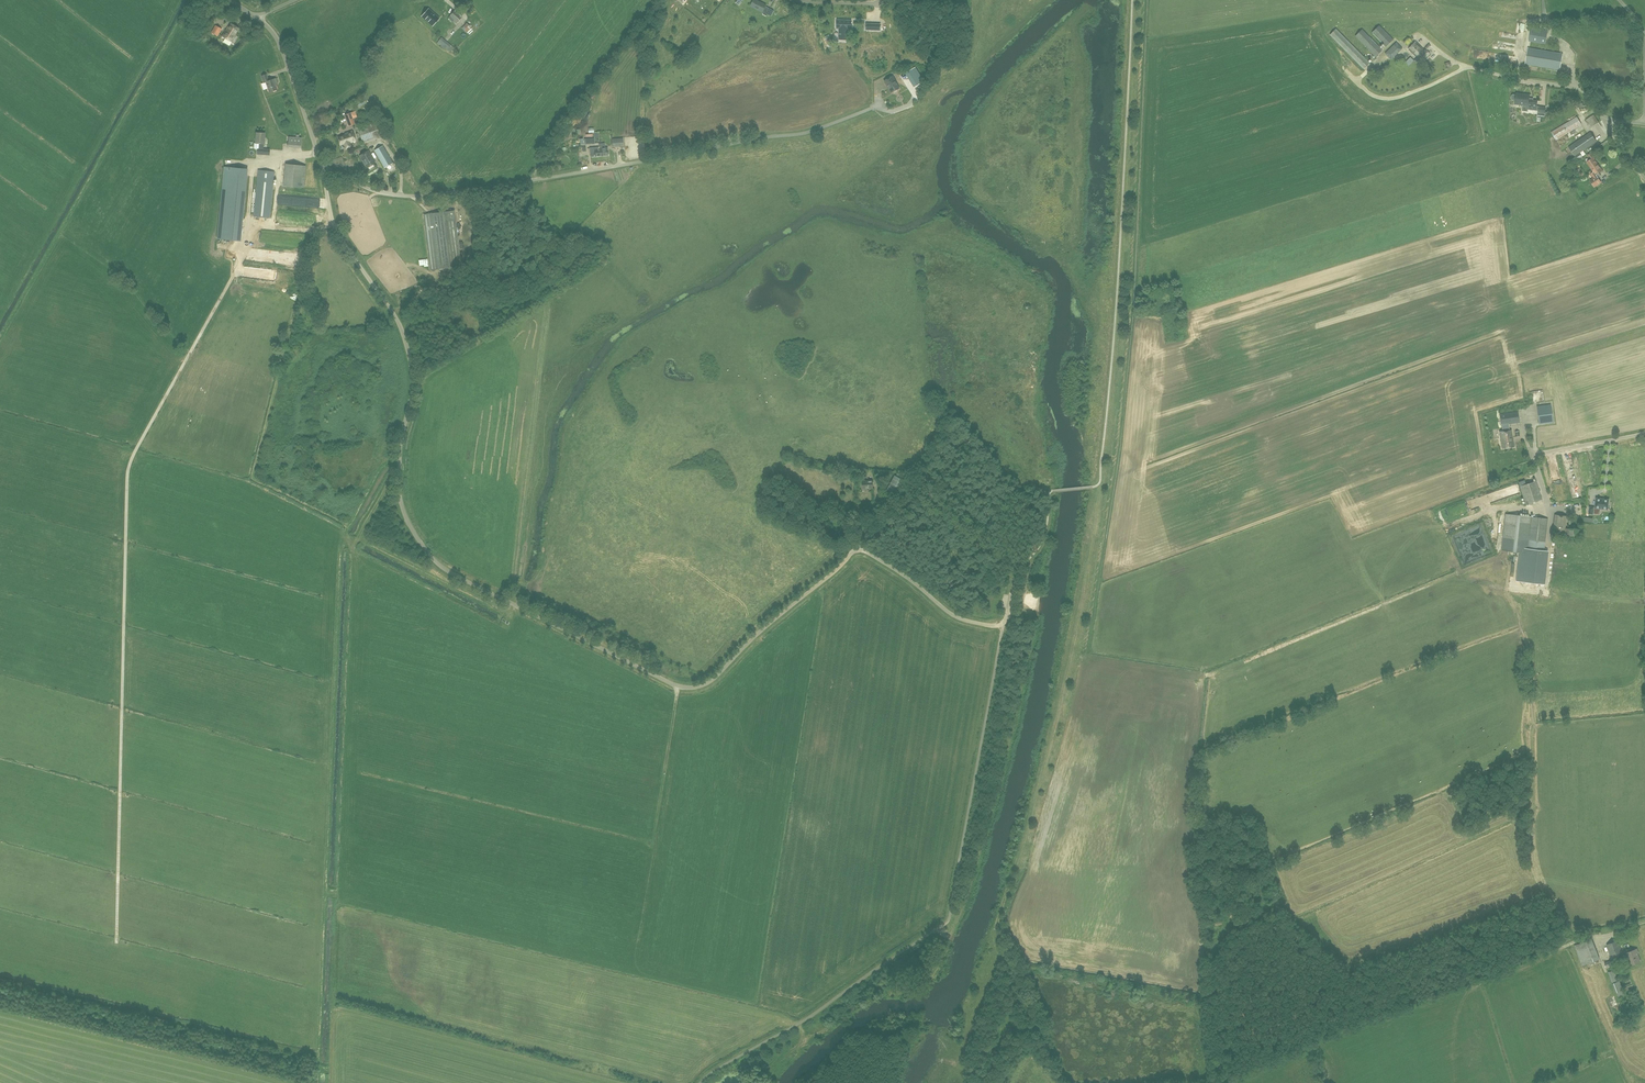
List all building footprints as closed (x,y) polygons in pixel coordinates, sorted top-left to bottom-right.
[(771,16),(774,11),(766,7),(766,5),(760,2),(759,3),(754,0),(751,6),(764,13),(763,14),(767,16),(768,14),(771,16)] [(429,9),(422,16),(432,26),(439,18),(429,9)] [(449,18),(448,19),(451,22),(452,21),(455,24),(462,16),(455,10),(448,18),(449,18)] [(442,32),(450,23),(444,17),(435,26),(442,32)] [(837,20),(837,29),(839,29),(839,36),(839,40),(847,40),(847,37),(848,29),(851,29),(851,21),(837,20)] [(230,45),(232,42),(236,35),(235,35),(239,28),(231,24),(229,27),(228,26),(222,36),(225,38),(224,41),(230,45)] [(218,36),(222,29),(216,25),(211,32),(212,33),(212,34),(214,35),(214,34),(218,36)] [(1386,47),(1393,40),(1379,26),(1372,33),(1386,47)] [(1545,44),(1548,31),(1531,28),(1529,41),(1545,44)] [(1566,28),(1566,38),(1581,38),(1581,28),(1566,28)] [(1364,69),(1370,63),(1336,29),(1330,35),(1364,69)] [(1376,57),(1383,51),(1362,30),(1355,36),(1376,57)] [(1391,59),(1402,48),(1396,42),(1385,53),(1391,59)] [(1424,50),(1415,42),(1408,50),(1417,58),(1416,59),(1420,64),(1430,54),(1425,49),(1424,50)] [(897,54),(909,52),(908,45),(896,47),(897,54)] [(1560,70),(1563,54),(1528,48),(1525,64),(1560,70)] [(1630,77),(1630,64),(1615,63),(1614,71),(1610,71),(1610,76),(1630,77)] [(924,81),(916,67),(906,73),(915,87),(924,81)] [(269,92),(277,90),(276,84),(278,84),(276,78),(269,81),(267,74),(261,76),(264,83),(266,82),(269,92)] [(894,93),(895,93),(898,92),(898,91),(897,90),(899,88),(893,76),(884,81),(887,86),(888,86),(889,88),(889,89),(891,93),(893,92),(894,93)] [(1528,109),(1529,98),(1530,95),(1524,94),(1523,95),(1516,94),(1516,95),(1513,94),(1512,95),(1512,98),(1513,100),(1515,100),(1515,104),(1524,105),(1524,109),(1528,109)] [(1528,109),(1539,110),(1538,113),(1545,113),(1546,108),(1537,107),(1538,101),(1533,100),(1533,99),(1529,98),(1528,109)] [(351,112),(345,114),(349,126),(355,124),(353,118),(351,112)] [(1591,127),(1598,122),(1594,115),(1586,120),(1591,127)] [(1556,140),(1582,125),(1577,117),(1551,133),(1556,140)] [(375,121),(357,127),(363,142),(381,136),(376,124),(375,121)] [(356,140),(352,131),(345,133),(345,134),(338,137),(341,145),(344,144),(345,145),(344,145),(345,149),(351,147),(350,143),(356,140)] [(1578,161),(1583,157),(1580,153),(1597,141),(1591,132),(1569,147),(1575,156),(1578,161)] [(258,154),(263,155),(264,144),(265,133),(256,133),(256,143),(259,143),(259,149),(258,149),(258,154)] [(302,138),(289,137),(288,147),(301,148),(302,138)] [(612,139),(612,147),(624,147),(623,138),(612,139)] [(384,168),(393,163),(383,146),(374,150),(384,168)] [(601,156),(609,155),(608,147),(599,148),(598,147),(596,148),(596,150),(599,150),(599,151),(601,151),(601,156)] [(596,150),(596,148),(590,148),(590,157),(601,156),(601,151),(599,151),(599,150),(596,150)] [(367,168),(375,163),(370,155),(371,155),(369,151),(360,156),(367,168)] [(1598,165),(1595,161),(1596,161),(1591,153),(1588,155),(1591,160),(1587,162),(1592,170),(1598,165)] [(284,183),(302,186),(305,168),(299,167),(299,164),(294,164),(293,165),(287,164),(284,183)] [(1598,165),(1592,170),(1594,172),(1592,174),(1594,178),(1590,181),(1595,187),(1602,183),(1598,178),(1600,176),(1599,174),(1603,171),(1599,165),(1598,165)] [(225,167),(218,239),(239,241),(246,169),(225,167)] [(254,216),(270,218),(274,171),(258,170),(254,216)] [(432,214),(424,215),(430,270),(439,269),(461,266),(454,211),(432,214)] [(1539,422),(1553,421),(1551,405),(1537,406),(1539,422)] [(1520,422),(1518,411),(1501,414),(1503,425),(1520,422)] [(1502,449),(1514,447),(1512,430),(1500,432),(1502,449)] [(887,489),(897,495),(905,481),(895,475),(887,489)] [(863,489),(873,488),(872,480),(862,481),(863,489)] [(1526,504),(1542,499),(1536,481),(1520,486),(1526,504)] [(1608,509),(1609,499),(1596,498),(1595,508),(1608,509)] [(1504,537),(1502,550),(1504,551),(1509,551),(1520,553),(1516,581),(1540,583),(1544,550),(1544,547),(1545,542),(1548,518),(1531,517),(1506,514),(1504,537)] [(1570,529),(1566,529),(1567,516),(1555,514),(1553,532),(1565,533),(1569,534),(1569,537),(1577,538),(1578,530),(1570,529)] [(1593,944),(1591,940),(1575,945),(1583,966),(1600,959),(1594,944),(1593,944)] [(1623,953),(1618,940),(1607,945),(1612,960),(1624,956),(1627,955),(1631,965),(1640,962),(1637,954),(1638,953),(1637,949),(1630,951),(1630,950),(1623,953)] [(1609,995),(1598,964),(1593,966),(1604,997),(1609,995)]
